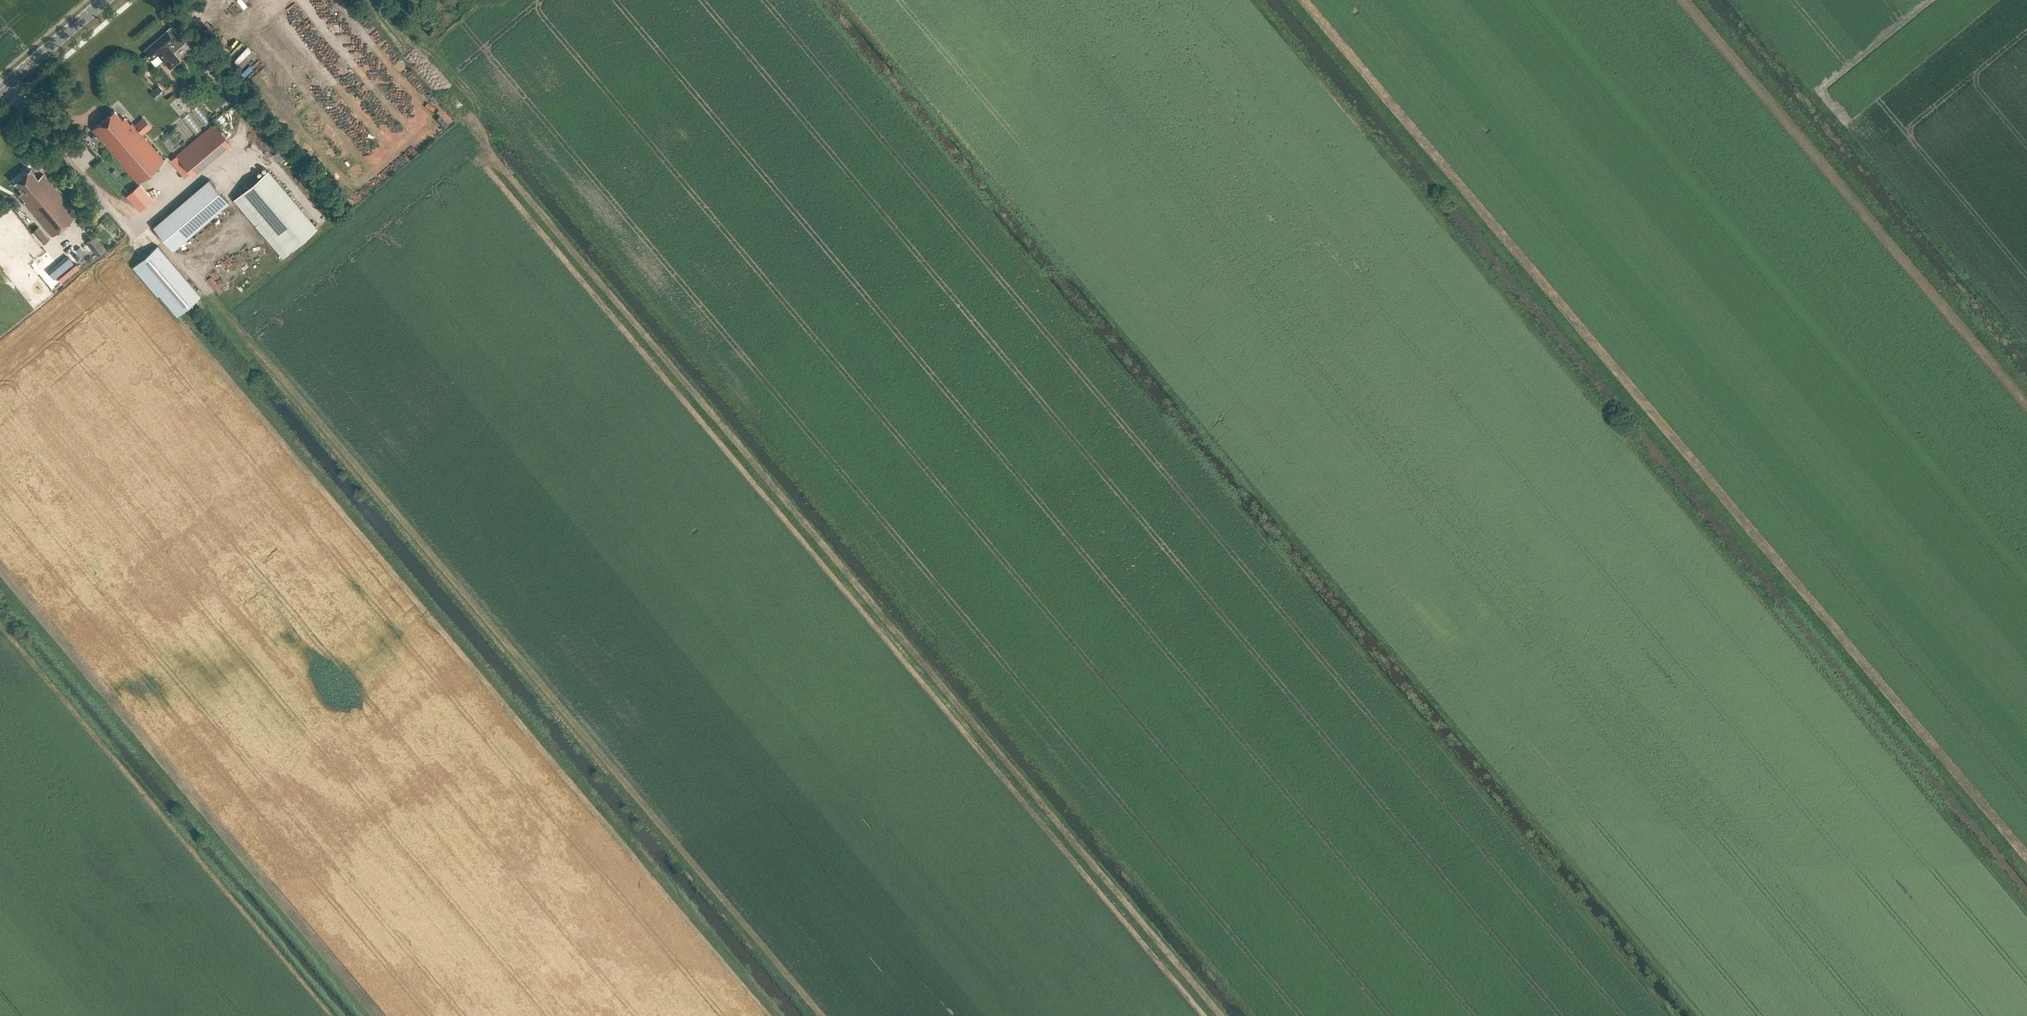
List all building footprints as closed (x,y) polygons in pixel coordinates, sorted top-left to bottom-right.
[(290,47),(295,43),(286,29),(281,32),(290,47)] [(180,60),(173,52),(185,42),(178,34),(173,38),(167,31),(145,50),(152,58),(158,54),(170,68),(180,60)] [(178,86),(182,91),(188,85),(184,81),(178,86)] [(149,93),(156,101),(164,93),(157,85),(149,93)] [(124,117),(122,119),(114,110),(92,129),(138,182),(164,160),(132,123),(130,124),(124,117)] [(284,159),(291,157),(288,145),(281,147),(284,159)] [(43,174),(38,178),(30,168),(15,181),(23,191),(19,194),(25,201),(24,202),(52,236),(78,215),(43,174)] [(289,251),(316,228),(267,170),(240,194),(289,251)] [(209,179),(154,226),(173,249),(229,202),(209,179)] [(142,181),(129,193),(141,208),(155,196),(142,181)] [(50,239),(40,226),(34,231),(44,244),(50,239)] [(94,234),(86,241),(97,255),(106,248),(94,234)] [(158,245),(135,265),(177,315),(200,295),(158,245)]
